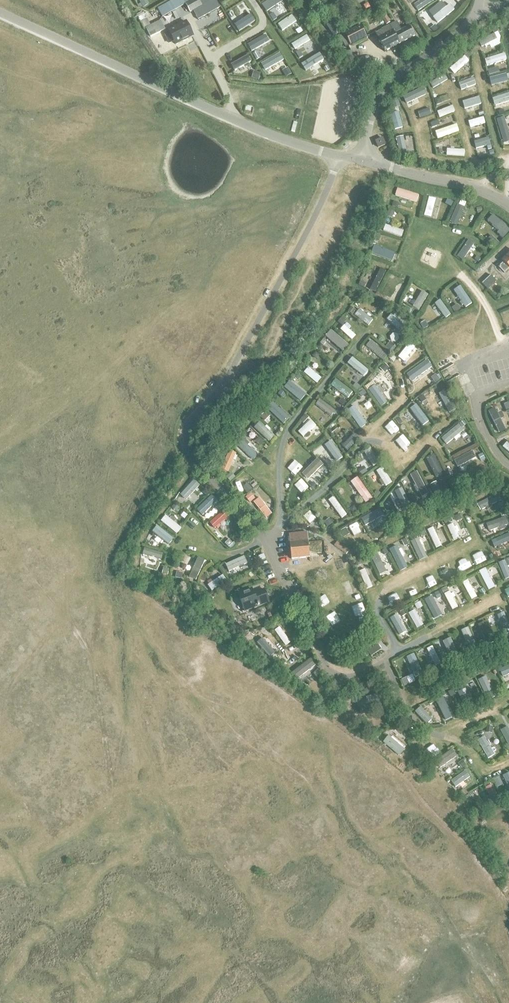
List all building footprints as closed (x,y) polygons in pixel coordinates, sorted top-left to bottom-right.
[(185,5),(189,13),(193,11),(198,20),(206,15),(220,8),(216,0),(193,0),(185,5)] [(265,11),(281,0),(269,0),(261,5),(265,11)] [(243,4),(228,13),(231,19),(246,9),(243,4)] [(449,5),(432,18),(436,24),(453,11),(449,5)] [(147,13),(137,17),(140,22),(149,18),(147,13)] [(276,25),(280,32),(296,21),(292,15),(276,25)] [(381,17),(386,25),(390,22),(385,15),(381,17)] [(146,28),(150,37),(165,29),(160,21),(146,28)] [(168,30),(175,45),(193,36),(186,22),(168,30)] [(401,31),(399,27),(396,22),(375,33),(384,52),(414,36),(409,26),(401,31)] [(339,33),(331,23),(326,26),(333,36),(339,33)] [(344,34),(350,45),(367,37),(361,25),(344,34)] [(430,28),(429,29),(432,33),(433,34),(438,30),(435,25),(430,28)] [(263,34),(249,42),(252,47),(256,45),(259,50),(269,44),(263,34)] [(493,35),(477,43),(480,48),(496,41),(493,35)] [(314,52),(305,39),(297,44),(307,57),(314,52)] [(344,54),(335,58),(339,67),(348,62),(356,62),(350,50),(344,54)] [(504,55),(483,61),(485,67),(506,61),(504,55)] [(246,56),(229,66),(233,72),(250,62),(246,56)] [(463,57),(449,70),(453,75),(468,62),(463,57)] [(277,71),(269,58),(263,61),(272,74),(277,71)] [(323,61),(317,65),(320,70),(326,66),(323,61)] [(287,69),(282,72),(285,77),(291,74),(287,69)] [(253,72),(251,79),(258,81),(260,74),(253,72)] [(444,75),(429,85),(432,90),(447,80),(444,75)] [(489,80),(493,92),(508,87),(508,75),(489,80)] [(473,79),(457,85),(459,91),(475,84),(473,79)] [(424,87),(406,95),(409,101),(426,93),(424,87)] [(491,100),(494,107),(508,102),(508,95),(491,100)] [(479,98),(461,103),(463,109),(481,104),(479,98)] [(430,104),(412,109),(414,115),(431,110),(430,104)] [(437,112),(439,118),(453,113),(451,107),(437,112)] [(397,115),(391,117),(395,132),(401,130),(397,115)] [(483,118),(467,122),(469,129),(485,124),(483,118)] [(495,120),(503,145),(508,143),(508,139),(503,118),(495,120)] [(457,127),(441,132),(443,138),(459,133),(457,127)] [(397,158),(407,156),(405,145),(406,144),(405,138),(391,141),(393,147),(395,147),(397,158)] [(488,138),(472,142),(474,149),(490,145),(488,138)] [(376,141),(378,147),(384,145),(382,139),(376,141)] [(440,140),(428,142),(429,148),(442,146),(440,140)] [(445,156),(463,158),(464,151),(453,151),(453,148),(449,148),(449,150),(446,150),(445,156)] [(416,196),(397,190),(396,196),(414,202),(416,196)] [(434,200),(428,198),(423,217),(430,218),(433,206),(436,207),(438,201),(434,200)] [(464,209),(456,206),(448,224),(456,227),(464,209)] [(508,233),(492,216),(486,222),(503,239),(508,233)] [(400,238),(402,232),(387,227),(385,233),(400,238)] [(468,241),(456,258),(461,262),(474,245),(468,241)] [(393,257),(375,250),(373,255),(391,262),(393,257)] [(498,267),(504,273),(508,268),(508,254),(502,261),(503,262),(498,267)] [(374,293),(385,272),(380,270),(369,291),(374,293)] [(482,283),(487,289),(496,281),(490,275),(482,283)] [(405,287),(399,284),(390,302),(395,305),(405,287)] [(460,290),(455,294),(465,308),(470,304),(460,290)] [(417,313),(427,296),(421,293),(410,309),(417,313)] [(439,301),(434,305),(444,320),(449,316),(439,301)] [(457,305),(451,309),(455,314),(460,309),(457,305)] [(372,321),(358,310),(353,317),(367,327),(372,321)] [(409,328),(393,313),(385,322),(401,336),(409,328)] [(341,317),(337,322),(342,326),(346,321),(341,317)] [(343,326),(339,331),(350,342),(355,337),(348,330),(350,328),(346,325),(344,327),(343,326)] [(347,347),(329,331),(323,339),(341,354),(347,347)] [(387,357),(369,342),(365,348),(382,362),(387,357)] [(390,342),(386,347),(390,351),(395,345),(390,342)] [(397,358),(402,362),(414,349),(408,344),(397,358)] [(367,372),(351,359),(346,365),(362,378),(367,372)] [(427,369),(423,363),(406,376),(409,381),(427,369)] [(384,364),(379,369),(384,374),(389,369),(384,364)] [(307,368),(302,374),(316,385),(320,380),(307,368)] [(296,373),(293,378),(297,382),(301,377),(296,373)] [(335,380),(330,387),(347,400),(351,393),(335,380)] [(290,385),(285,391),(301,405),(305,399),(290,385)] [(373,387),(367,391),(380,409),(386,404),(373,387)] [(438,397),(432,396),(428,412),(434,413),(438,397)] [(334,413),(318,401),(314,406),(330,418),(334,413)] [(271,403),(265,409),(280,423),(286,418),(277,409),(279,407),(274,403),(272,405),(271,403)] [(368,426),(353,405),(346,410),(361,431),(368,426)] [(494,410),(487,413),(498,435),(504,432),(499,421),(503,419),(500,413),(496,415),(494,410)] [(306,415),(300,421),(303,424),(308,418),(306,415)] [(410,442),(430,426),(425,419),(405,436),(410,442)] [(309,421),(297,434),(302,439),(314,427),(309,421)] [(258,423),(253,429),(267,443),(273,438),(267,432),(269,430),(265,427),(264,429),(258,423)] [(458,425),(440,440),(445,446),(463,431),(458,425)] [(353,435),(340,448),(345,453),(358,440),(353,435)] [(258,437),(254,441),(258,446),(262,441),(258,437)] [(328,441),(315,452),(319,457),(328,449),(330,451),(332,449),(330,447),(332,446),(328,441)] [(241,442),(236,447),(252,462),(256,457),(253,453),(254,452),(247,446),(246,447),(241,442)] [(378,464),(369,449),(363,454),(371,468),(378,464)] [(228,452),(219,471),(226,474),(232,462),(234,463),(237,457),(234,456),(235,455),(228,452)] [(471,453),(453,462),(457,469),(475,459),(471,453)] [(442,476),(432,456),(425,460),(435,480),(442,476)] [(316,460),(301,476),(307,482),(322,466),(316,460)] [(363,467),(358,471),(361,476),(367,472),(363,467)] [(385,488),(391,484),(381,469),(375,473),(385,488)] [(231,473),(226,478),(230,482),(235,478),(231,473)] [(427,495),(416,473),(409,477),(415,487),(412,488),(415,493),(417,492),(420,499),(427,495)] [(242,496),(253,485),(247,479),(243,483),(245,485),(237,492),(242,496)] [(368,500),(356,481),(350,485),(362,503),(368,500)] [(199,487),(193,482),(179,497),(185,502),(199,487)] [(435,483),(429,486),(435,498),(442,495),(435,483)] [(411,507),(402,490),(395,494),(403,511),(405,510),(411,507)] [(477,504),(481,512),(501,501),(497,494),(477,504)] [(250,495),(245,498),(249,503),(254,500),(250,495)] [(346,516),(332,498),(327,502),(340,520),(346,516)] [(214,503),(210,499),(198,511),(202,515),(214,503)] [(271,515),(258,499),(252,504),(265,520),(271,515)] [(223,511),(208,525),(213,530),(223,521),(225,522),(229,518),(228,517),(223,511)] [(381,513),(363,523),(365,527),(376,520),(377,523),(384,519),(381,513)] [(164,517),(159,522),(175,536),(180,530),(164,517)] [(329,519),(323,523),(327,528),(332,523),(329,519)] [(485,526),(487,533),(507,526),(505,519),(485,526)] [(446,527),(452,541),(458,539),(456,533),(458,532),(456,528),(454,529),(452,525),(446,527)] [(156,526),(151,533),(167,547),(173,539),(156,526)] [(432,528),(426,531),(435,550),(441,547),(432,528)] [(289,534),(291,559),(309,557),(308,546),(307,532),(289,534)] [(492,548),(508,541),(508,534),(489,543),(492,548)] [(416,539),(409,542),(417,561),(424,558),(416,539)] [(337,541),(333,546),(345,556),(349,551),(337,541)] [(399,549),(389,553),(397,570),(404,567),(399,556),(401,555),(399,549)] [(161,556),(143,550),(141,556),(159,562),(161,556)] [(376,554),(369,557),(378,577),(385,574),(376,554)] [(242,558),(224,567),(227,573),(245,564),(242,558)] [(203,563),(196,559),(187,579),(194,582),(203,563)] [(497,565),(504,581),(508,579),(508,574),(504,562),(497,565)] [(484,570),(478,573),(487,592),(494,589),(484,570)] [(364,571),(358,573),(365,591),(371,588),(369,582),(372,581),(370,576),(367,578),(364,571)] [(207,585),(212,592),(227,581),(223,575),(207,585)] [(467,581),(461,584),(470,602),(476,599),(467,581)] [(238,594),(244,611),(269,602),(264,590),(253,594),(252,589),(238,594)] [(448,593),(443,596),(451,612),(457,609),(452,599),(454,598),(452,595),(450,596),(448,593)] [(418,601),(414,603),(415,605),(414,606),(417,610),(422,607),(419,603),(418,601)] [(431,601),(425,603),(434,622),(440,619),(436,610),(438,609),(434,602),(432,603),(431,601)] [(414,612),(407,615),(416,631),(423,627),(414,612)] [(496,617),(504,636),(508,634),(508,625),(504,614),(496,617)] [(395,616),(388,620),(398,637),(405,634),(395,616)] [(485,623),(477,627),(486,647),(494,643),(485,623)] [(467,628),(460,632),(468,650),(475,646),(467,628)] [(278,629),(273,632),(284,648),(289,644),(278,629)] [(260,640),(256,644),(269,659),(273,655),(260,640)] [(450,641),(442,644),(451,662),(459,658),(450,641)] [(367,653),(370,658),(380,651),(377,646),(367,653)] [(414,655),(406,659),(415,678),(423,675),(414,655)] [(310,660),(291,674),(296,681),(315,667),(310,660)] [(498,672),(501,679),(508,676),(508,667),(498,672)] [(317,670),(312,674),(317,680),(321,676),(317,670)] [(412,675),(401,680),(404,685),(414,680),(412,675)] [(484,676),(478,679),(488,702),(494,699),(484,676)] [(473,709),(464,691),(456,695),(465,713),(473,709)] [(376,695),(355,701),(357,709),(378,704),(376,695)] [(442,700),(436,703),(444,720),(450,717),(442,700)] [(419,708),(414,713),(425,726),(431,721),(419,708)] [(499,732),(508,750),(508,734),(506,729),(499,732)] [(382,744),(399,758),(404,752),(387,738),(382,744)] [(494,757),(483,739),(476,743),(487,761),(494,757)] [(451,751),(434,763),(439,770),(456,759),(451,751)] [(450,782),(454,789),(469,779),(464,773),(450,782)] [(500,804),(491,787),(484,790),(489,801),(486,802),(489,807),(492,806),(492,808),(500,804)] [(465,797),(464,797),(468,802),(469,801),(473,798),(470,793),(465,797)]
